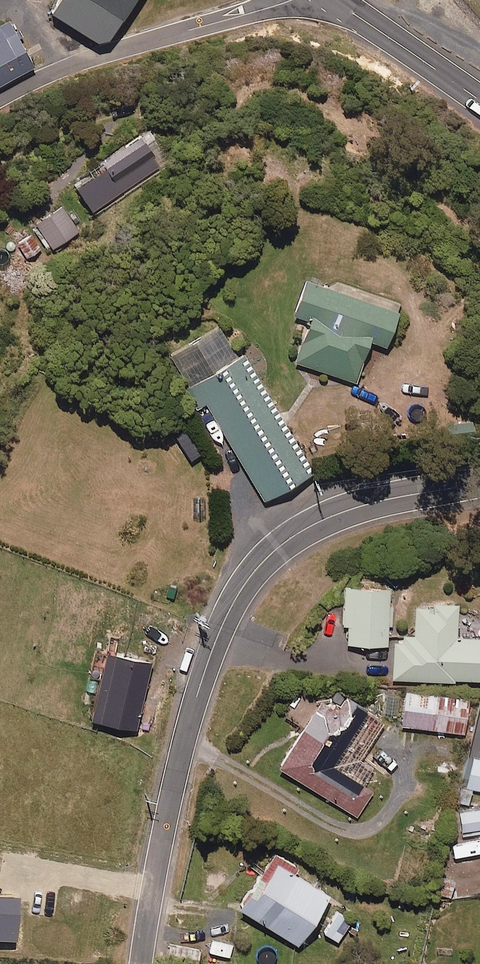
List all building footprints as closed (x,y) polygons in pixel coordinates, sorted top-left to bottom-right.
[(136,0),(59,0),(51,13),(100,44),(109,41),(136,0)] [(36,67),(10,19),(0,25),(0,86),(36,67)] [(160,166),(138,134),(99,160),(103,165),(71,187),(89,214),(160,166)] [(80,231),(63,207),(36,227),(52,250),(80,231)] [(45,250),(34,233),(13,248),(24,264),(45,250)] [(401,300),(374,291),(331,277),(327,287),(305,279),(293,314),(311,319),(296,365),(357,385),(372,342),(385,346),(401,300)] [(311,470),(292,438),(251,366),(248,368),(236,347),(233,348),(215,318),(165,347),(208,421),(215,416),(263,498),(311,470)] [(346,639),(387,639),(387,622),(393,622),(393,602),(387,602),(387,580),(342,580),(342,620),(346,620),(346,639)] [(456,609),(450,609),(450,601),(433,601),(433,604),(414,604),(415,635),(404,635),(404,642),(394,642),(394,681),(479,680),(479,637),(456,638),(456,609)] [(339,688),(330,701),(319,694),(299,724),(275,761),(356,813),(372,787),(329,760),(365,705),(339,688)] [(461,729),(466,696),(412,689),(411,697),(402,696),(399,721),(461,729)] [(460,804),(469,806),(472,791),(479,793),(479,760),(470,758),(460,804)] [(462,812),(465,832),(479,830),(479,810),(462,812)] [(292,858),(270,844),(234,899),(294,938),(326,888),(289,864),(292,858)] [(350,915),(335,906),(322,928),(337,937),(350,915)]
